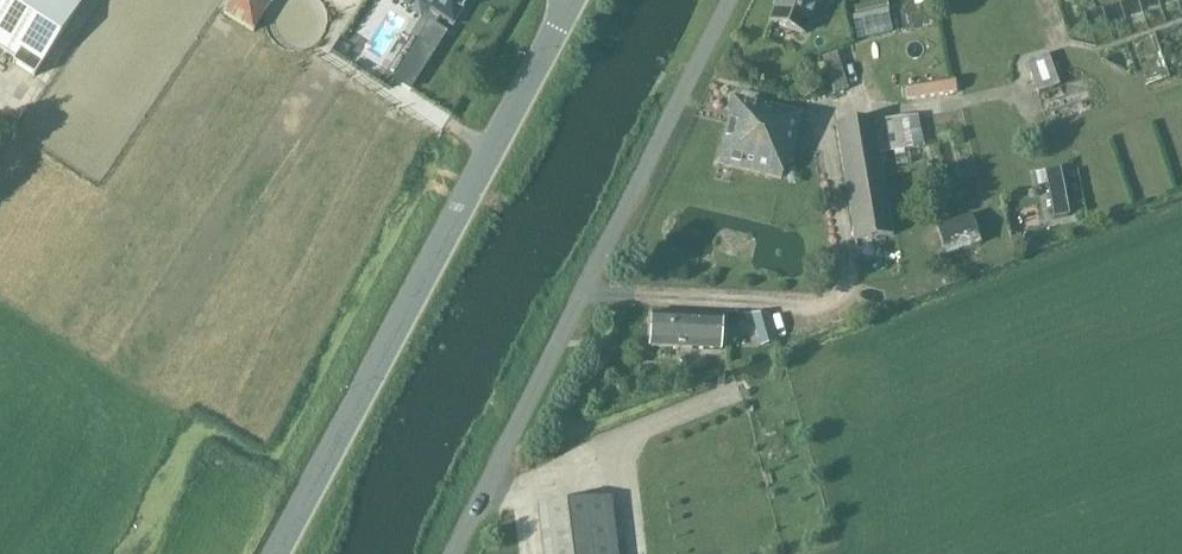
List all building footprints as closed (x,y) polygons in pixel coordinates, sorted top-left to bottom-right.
[(16,57),(12,63),(33,77),(84,1),(83,0),(0,0),(0,46),(16,57)] [(224,13),(253,32),(271,4),(266,0),(233,0),(224,13)] [(343,0),(315,0),(328,14),(343,0)] [(469,0),(411,0),(453,26),(469,0)] [(772,21),(806,34),(817,3),(821,5),(823,0),(780,0),(772,21)] [(854,8),(856,17),(887,10),(885,1),(854,8)] [(287,30),(315,41),(326,15),(298,3),(287,30)] [(392,77),(411,88),(447,32),(428,21),(392,77)] [(1025,62),(1036,94),(1058,87),(1057,83),(1062,82),(1057,66),(1052,68),(1048,55),(1025,62)] [(892,93),(944,92),(944,80),(891,81),(892,93)] [(791,162),(803,114),(765,106),(733,98),(715,164),(781,180),(786,160),(791,162)] [(917,116),(875,122),(880,155),(922,148),(917,116)] [(880,155),(875,122),(874,118),(835,125),(854,241),(893,235),(880,155)] [(1034,167),(1023,168),(1026,217),(1037,216),(1034,167)] [(1068,216),(1059,169),(1043,172),(1053,219),(1068,216)] [(970,216),(935,227),(945,257),(974,248),(977,257),(983,255),(980,246),(970,216)] [(726,313),(726,320),(752,322),(760,349),(777,343),(769,317),(768,315),(726,313)] [(650,346),(721,350),(723,317),(652,314),(650,346)] [(536,507),(542,553),(619,553),(612,499),(536,507)]
